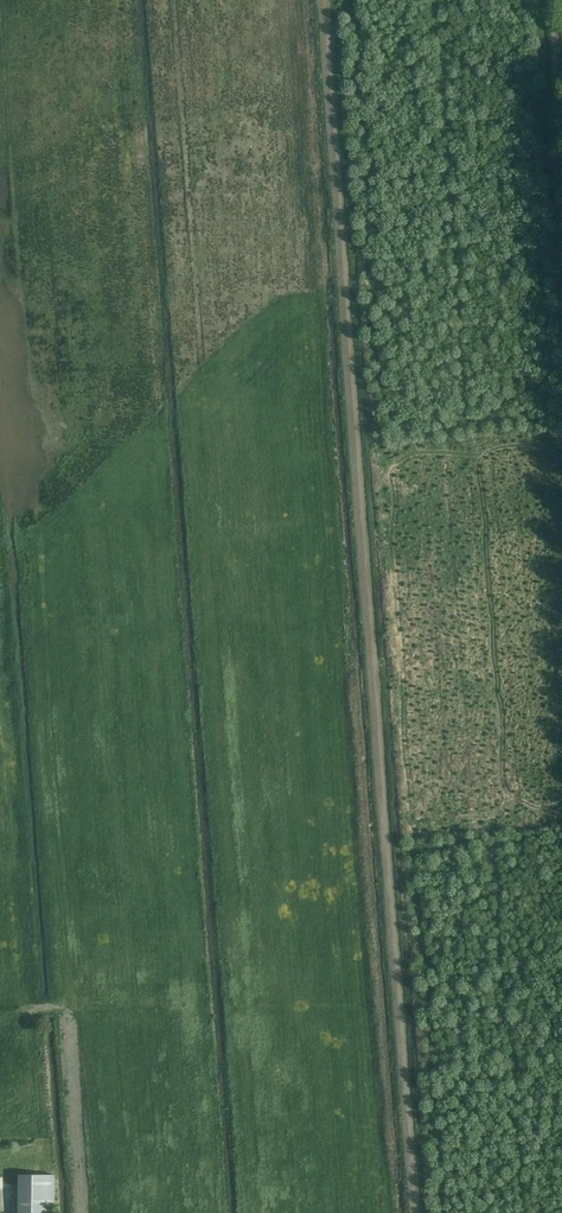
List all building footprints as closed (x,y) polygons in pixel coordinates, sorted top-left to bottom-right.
[(17,1212),(54,1212),(54,1211),(55,1175),(18,1174),(17,1212)]
